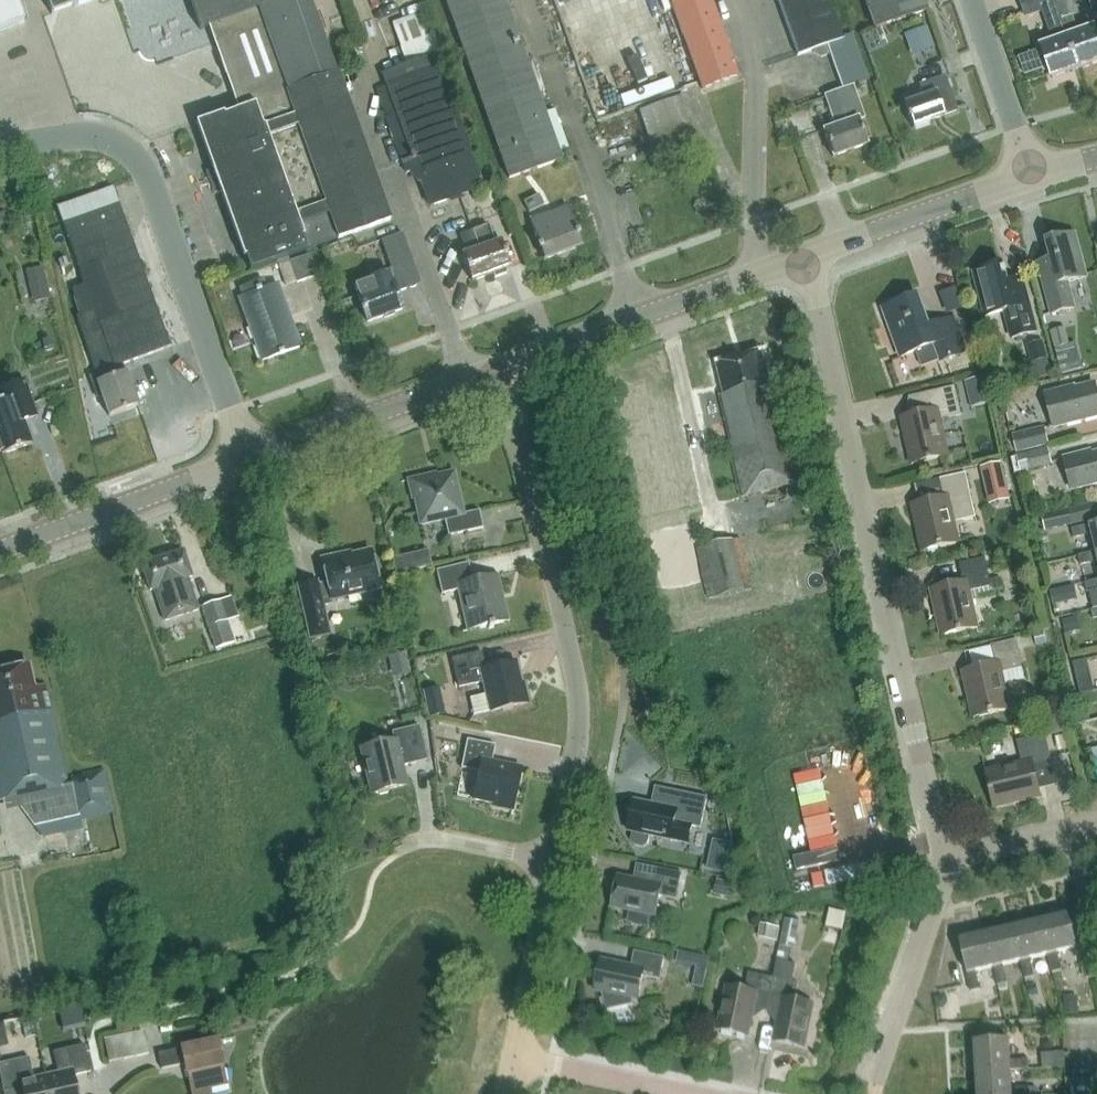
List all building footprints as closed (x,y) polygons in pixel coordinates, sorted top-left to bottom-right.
[(24,23),(16,0),(0,0),(0,31),(24,23)] [(52,14),(91,0),(47,0),(52,14)] [(250,270),(390,220),(338,75),(312,0),(190,0),(200,30),(218,24),(248,107),(198,125),(214,169),(206,172),(214,195),(222,192),(250,270)] [(504,0),(445,0),(509,179),(561,160),(504,0)] [(712,0),(669,0),(702,91),(739,77),(712,0)] [(797,55),(811,50),(813,54),(821,58),(830,55),(842,89),(825,95),(835,126),(823,131),(830,153),(865,141),(869,139),(862,118),(863,117),(852,85),(865,81),(849,34),(840,37),(826,0),(778,0),(797,55)] [(875,29),(928,11),(924,0),(865,0),(875,29)] [(1056,0),(1020,0),(1026,17),(1058,6),(1056,0)] [(1080,32),(1075,16),(1073,17),(1067,0),(1056,0),(1058,6),(1063,20),(1069,37),(1080,69),(1096,63),(1096,29),(1096,27),(1080,32)] [(913,53),(934,44),(926,23),(904,32),(913,53)] [(1080,69),(1069,37),(1041,46),(1053,79),(1080,69)] [(483,188),(436,54),(382,73),(387,86),(375,90),(405,173),(410,171),(414,183),(420,181),(429,207),(483,188)] [(919,84),(923,96),(903,103),(912,127),(944,116),(943,116),(957,111),(945,75),(919,84)] [(657,163),(703,147),(685,95),(638,111),(657,163)] [(56,208),(71,249),(78,269),(66,273),(80,315),(76,317),(96,374),(123,364),(169,348),(113,188),(56,208)] [(539,195),(524,202),(529,212),(544,205),(539,195)] [(543,260),(581,247),(567,207),(529,220),(543,260)] [(470,281),(510,268),(501,242),(494,244),(488,226),(460,236),(466,254),(462,255),(470,281)] [(379,242),(390,273),(399,270),(412,266),(401,234),(379,242)] [(1052,259),(1038,263),(1052,314),(1075,308),(1068,283),(1087,278),(1075,234),(1047,241),(1052,259)] [(279,265),(286,286),(318,276),(311,255),(279,265)] [(28,266),(30,298),(48,296),(46,265),(28,266)] [(1012,339),(1037,332),(1025,286),(1010,290),(1003,265),(974,273),(985,317),(1005,312),(1012,339)] [(368,282),(354,286),(356,291),(367,323),(402,311),(396,294),(406,290),(399,270),(368,281),(368,282)] [(262,360),(298,348),(276,284),(264,289),(261,280),(240,288),(243,296),(240,297),(262,360)] [(940,290),(948,312),(964,306),(956,285),(940,290)] [(933,343),(939,358),(948,355),(964,349),(952,317),(928,326),(916,295),(882,308),(900,355),(933,343)] [(1051,331),(1055,348),(1070,344),(1066,327),(1051,331)] [(1028,344),(1032,363),(1048,359),(1044,341),(1028,344)] [(742,496),(802,482),(778,381),(769,383),(762,352),(718,363),(725,394),(721,395),(727,422),(744,418),(748,439),(729,443),(742,496)] [(123,364),(96,374),(88,377),(96,398),(101,396),(108,417),(138,406),(123,364)] [(966,381),(972,408),(991,403),(985,377),(966,381)] [(1,452),(2,454),(31,444),(20,412),(33,407),(24,380),(0,389),(5,401),(0,403),(0,448),(1,452)] [(1096,417),(1096,392),(1095,383),(1068,390),(1067,388),(1046,393),(1054,428),(1096,417)] [(959,413),(954,387),(929,393),(932,409),(900,417),(911,464),(946,455),(938,418),(959,413)] [(1045,426),(1012,434),(1017,453),(1050,445),(1045,426)] [(1017,455),(1022,472),(1053,464),(1049,447),(1017,455)] [(1064,458),(1072,491),(1096,484),(1096,453),(1083,456),(1083,453),(1064,458)] [(1003,459),(980,465),(987,491),(1009,485),(1003,459)] [(448,536),(483,528),(479,511),(463,514),(454,472),(428,478),(427,476),(408,480),(412,500),(415,499),(420,525),(444,520),(448,536)] [(957,541),(954,526),(975,521),(965,474),(940,480),(944,496),(912,504),(922,550),(957,541)] [(1046,531),(1072,525),(1068,508),(1042,514),(1046,531)] [(1096,552),(1096,522),(1071,528),(1073,538),(1091,533),(1095,551),(1096,553),(1096,552)] [(741,538),(697,548),(708,598),(752,588),(741,538)] [(317,582),(298,586),(310,639),(329,634),(323,607),(333,605),(332,601),(380,590),(371,550),(342,557),(341,554),(321,559),(326,583),(318,585),(317,582)] [(165,621),(198,610),(188,578),(192,577),(184,551),(142,565),(151,591),(155,590),(165,621)] [(1096,553),(1095,551),(1078,555),(1080,565),(1096,561),(1096,552),(1096,553)] [(410,571),(407,556),(393,559),(396,574),(410,571)] [(968,590),(990,585),(984,557),(958,563),(962,581),(931,588),(941,635),(977,627),(968,590)] [(471,630),(509,621),(498,574),(472,580),(468,563),(436,570),(442,594),(461,589),(471,630)] [(1084,582),(1087,592),(1090,591),(1094,609),(1096,608),(1096,579),(1084,582)] [(203,607),(219,655),(240,648),(237,642),(235,643),(228,620),(239,616),(232,597),(203,607)] [(1078,616),(1063,620),(1066,634),(1082,630),(1078,616)] [(1031,633),(1034,647),(1048,644),(1045,629),(1031,633)] [(1001,671),(1022,667),(1016,638),(990,644),(994,662),(963,669),(973,716),(1010,708),(1001,671)] [(474,715),(490,712),(529,703),(524,683),(521,684),(516,662),(486,669),(482,652),(451,659),(458,689),(483,683),(486,695),(470,699),(474,715)] [(411,673),(406,653),(388,657),(393,677),(411,673)] [(34,690),(29,666),(0,673),(0,801),(19,797),(22,807),(30,805),(34,824),(79,814),(80,819),(113,812),(104,770),(72,778),(73,784),(69,785),(46,688),(34,690)] [(1093,673),(1078,676),(1082,694),(1096,691),(1093,673)] [(1042,717),(1047,736),(1069,731),(1065,712),(1042,717)] [(394,741),(361,749),(372,794),(406,786),(401,767),(427,760),(419,726),(392,732),(394,741)] [(1033,763),(1051,759),(1045,733),(1017,739),(1022,760),(985,769),(994,806),(1040,796),(1033,763)] [(512,811),(521,768),(492,762),(495,745),(467,740),(461,768),(478,772),(472,800),(493,804),(493,807),(512,811)] [(690,844),(694,826),(701,828),(708,798),(673,791),(669,808),(635,801),(628,831),(634,832),(632,841),(635,845),(644,847),(648,844),(650,835),(690,844)] [(731,855),(714,851),(710,870),(727,873),(731,855)] [(660,896),(677,900),(682,874),(659,869),(655,884),(619,877),(613,907),(656,916),(660,896)] [(731,898),(734,884),(718,881),(715,894),(731,898)] [(1040,920),(1048,954),(1052,972),(1062,970),(1057,952),(1078,947),(1069,913),(1040,920)] [(780,946),(794,949),(800,922),(786,919),(780,946)] [(1048,954),(1040,920),(1012,927),(1020,960),(1025,978),(1035,976),(1030,958),(1048,954)] [(760,937),(777,941),(780,928),(763,924),(760,937)] [(1020,960),(1012,927),(985,933),(993,967),(997,985),(1007,982),(1003,964),(1020,960)] [(993,967),(985,933),(959,940),(972,991),(980,989),(976,971),(993,967)] [(638,1000),(643,976),(661,980),(665,958),(635,951),(632,967),(601,961),(595,991),(603,992),(607,1010),(634,1004),(633,998),(638,1000)] [(691,965),(694,954),(680,951),(678,962),(691,965)] [(805,1048),(814,1005),(795,1001),(798,983),(793,982),(796,965),(777,961),(774,978),(768,1009),(781,1011),(774,1042),(805,1048)] [(755,1006),(768,1009),(774,978),(749,973),(746,991),(727,987),(718,1030),(748,1036),(755,1006)] [(1030,998),(1040,995),(1036,983),(1027,986),(1030,998)] [(1064,996),(1065,1015),(1079,1014),(1078,995),(1064,996)] [(8,1046),(4,1025),(0,1026),(0,1048),(8,1046)] [(998,1039),(997,1029),(978,1031),(979,1040),(998,1039)] [(144,1031),(104,1040),(110,1064),(149,1056),(144,1031)] [(976,1071),(1010,1069),(1018,1068),(1019,1069),(1029,1069),(1028,1058),(1010,1059),(1009,1039),(974,1041),(976,1071)] [(211,1090),(212,1093),(229,1090),(218,1040),(158,1054),(162,1069),(185,1064),(191,1093),(211,1090)] [(84,1045),(53,1052),(58,1073),(45,1075),(50,1093),(77,1093),(73,1076),(91,1072),(84,1045)] [(1044,1066),(1066,1065),(1065,1051),(1043,1052),(1044,1066)] [(45,1075),(33,1078),(29,1057),(0,1064),(0,1076),(3,1092),(21,1088),(23,1093),(50,1093),(45,1075)] [(1030,1086),(1011,1087),(1010,1069),(976,1071),(977,1093),(1030,1093),(1030,1086)]
